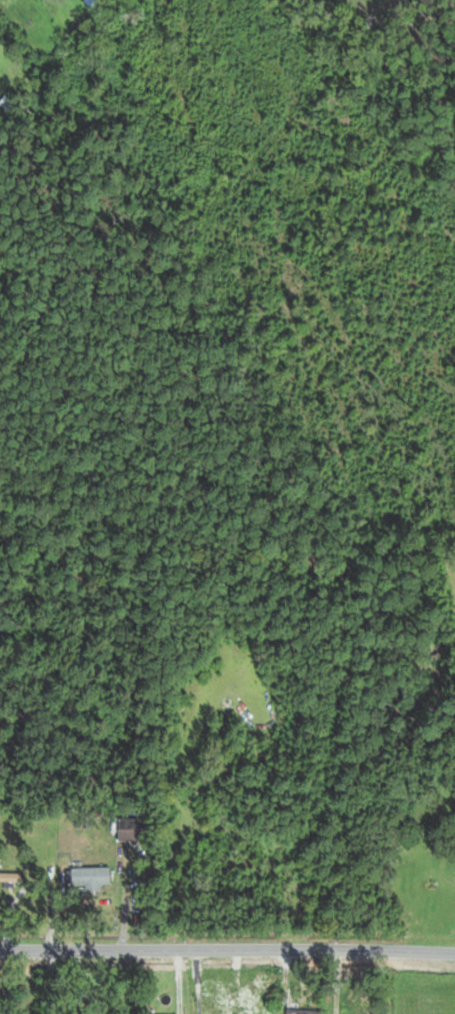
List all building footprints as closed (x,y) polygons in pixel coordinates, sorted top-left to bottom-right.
[(118,841),(142,841),(142,820),(118,820),(118,841)] [(110,886),(110,867),(66,867),(66,886),(110,886)] [(20,873),(0,873),(0,883),(20,883),(20,873)]
